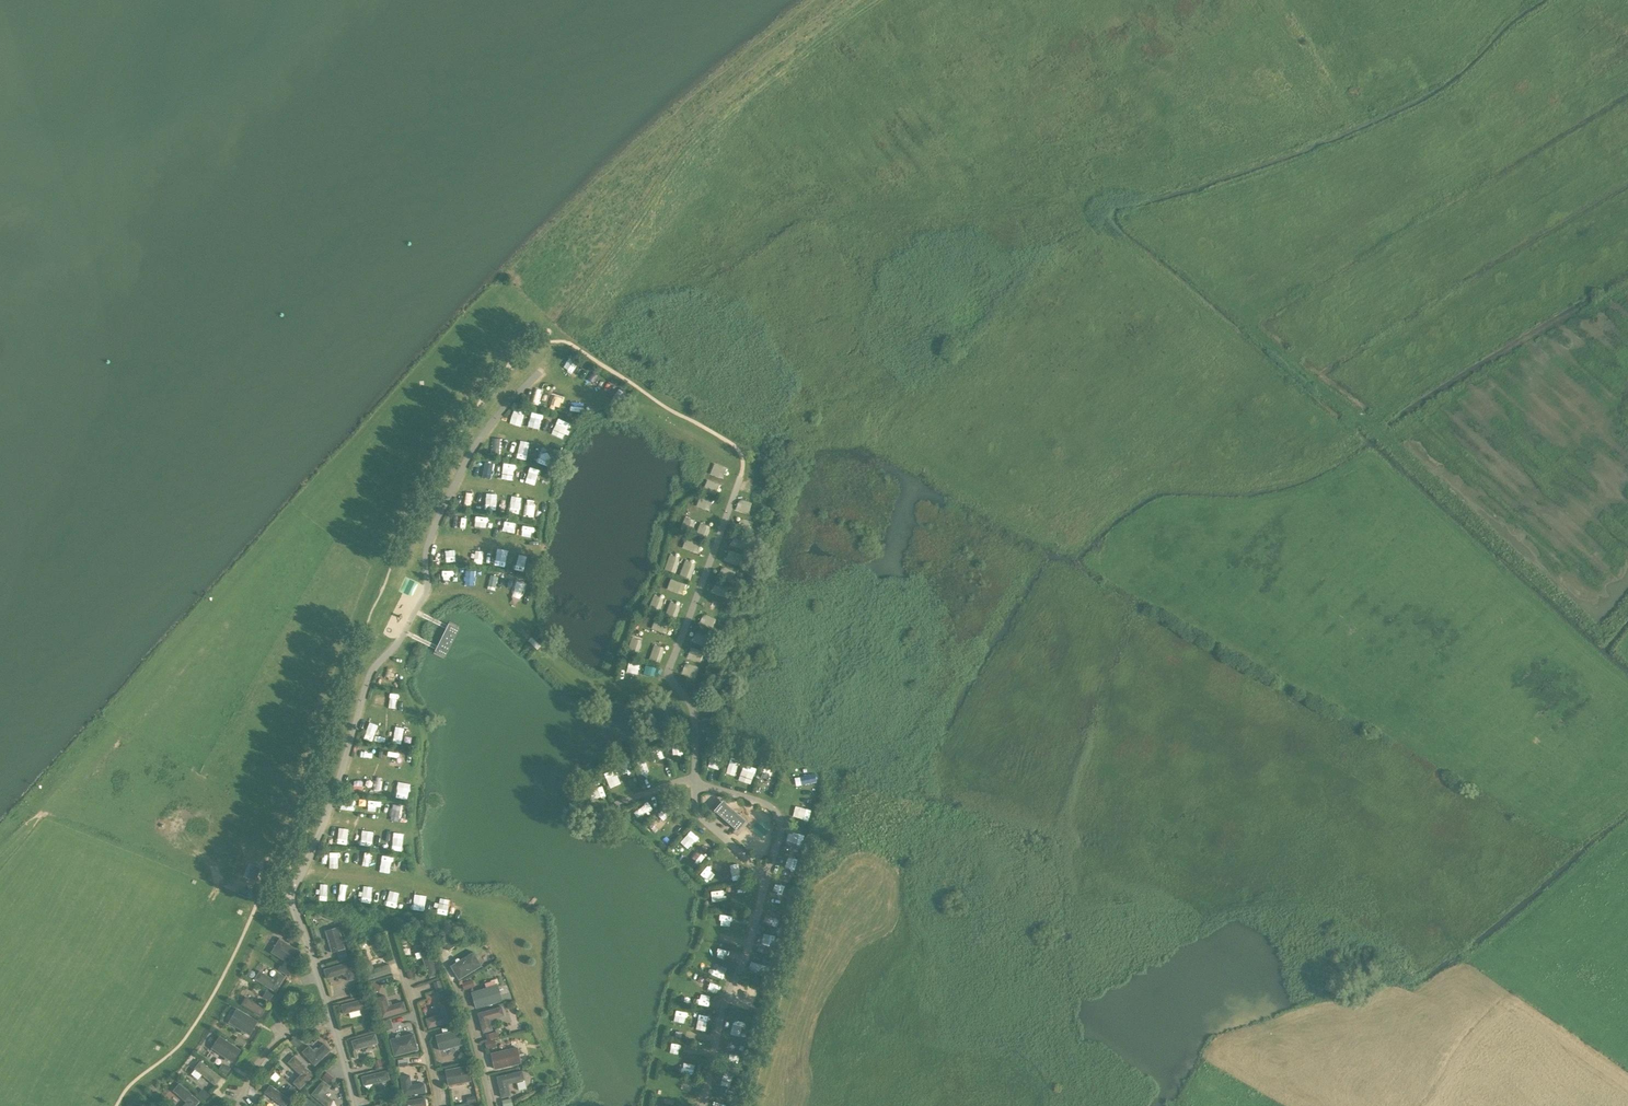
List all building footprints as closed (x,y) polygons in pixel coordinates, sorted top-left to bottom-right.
[(576,377),(582,367),(574,362),(568,371),(576,377)] [(614,383),(612,387),(610,386),(604,397),(614,402),(621,386),(614,383)] [(532,426),(542,426),(543,416),(533,415),(532,426)] [(551,432),(562,433),(563,421),(552,420),(551,432)] [(506,463),(504,474),(513,475),(515,464),(506,463)] [(528,479),(540,482),(544,470),(531,467),(528,479)] [(469,494),(467,505),(475,506),(477,496),(469,494)] [(481,506),(492,509),(494,499),(483,497),(481,506)] [(708,497),(704,508),(713,511),(717,501),(708,497)] [(535,517),(537,507),(524,504),(522,515),(535,517)] [(456,527),(467,527),(467,514),(456,514),(456,527)] [(474,515),(474,528),(487,529),(488,516),(474,515)] [(510,532),(512,520),(499,518),(496,530),(510,532)] [(519,523),(517,536),(528,538),(530,524),(519,523)] [(711,538),(715,530),(707,526),(703,534),(711,538)] [(675,532),(672,542),(681,546),(685,536),(675,532)] [(690,549),(699,553),(703,543),(693,539),(690,549)] [(478,561),(477,550),(469,550),(469,561),(478,561)] [(439,562),(448,563),(449,551),(439,551),(439,562)] [(489,564),(503,565),(503,552),(490,551),(489,564)] [(674,559),(669,567),(677,572),(682,564),(674,559)] [(686,576),(696,580),(700,570),(691,566),(686,576)] [(461,585),(472,585),(472,569),(462,568),(461,585)] [(451,585),(451,569),(443,569),(442,585),(451,585)] [(485,581),(496,582),(497,570),(485,570),(485,581)] [(505,591),(518,595),(523,579),(510,575),(505,591)] [(671,588),(671,577),(662,576),(661,587),(671,588)] [(678,582),(676,592),(686,594),(688,584),(678,582)] [(722,606),(725,596),(714,593),(711,603),(722,606)] [(663,622),(660,632),(670,634),(672,624),(663,622)] [(449,623),(435,649),(445,654),(459,628),(449,623)] [(692,650),(702,655),(707,643),(697,639),(692,650)] [(644,653),(646,646),(637,643),(635,650),(644,653)] [(653,648),(651,656),(661,659),(663,650),(653,648)] [(686,656),(682,665),(692,669),(696,660),(686,656)] [(623,671),(637,675),(641,662),(627,659),(623,671)] [(386,680),(395,681),(397,667),(389,666),(386,680)] [(386,703),(388,692),(378,689),(375,700),(386,703)] [(372,737),(383,739),(385,729),(374,727),(372,737)] [(398,741),(409,743),(411,731),(400,730),(398,741)] [(379,757),(379,746),(367,745),(367,757),(379,757)] [(390,758),(399,761),(402,750),(393,747),(390,758)] [(766,781),(776,785),(779,777),(769,773),(766,781)] [(816,789),(818,779),(801,775),(799,786),(816,789)] [(355,791),(363,792),(364,780),(355,780),(355,791)] [(397,787),(396,796),(410,797),(411,788),(397,787)] [(641,805),(646,813),(656,806),(651,798),(641,805)] [(378,811),(378,800),(367,799),(366,810),(378,811)] [(393,802),(392,814),(405,816),(406,804),(393,802)] [(737,829),(743,823),(721,804),(715,810),(737,829)] [(792,822),(803,824),(806,807),(795,806),(792,822)] [(655,821),(664,827),(669,819),(660,813),(655,821)] [(666,832),(674,839),(680,831),(671,825),(666,832)] [(338,826),(337,843),(348,844),(349,827),(338,826)] [(400,848),(400,837),(393,837),(392,848),(400,848)] [(786,840),(785,850),(799,853),(801,843),(786,840)] [(690,857),(697,865),(711,850),(703,843),(690,857)] [(783,853),(780,863),(792,866),(794,856),(783,853)] [(360,868),(362,857),(352,854),(350,866),(360,868)] [(387,855),(386,869),(394,870),(396,856),(387,855)] [(711,860),(705,871),(714,877),(721,866),(711,860)] [(319,883),(319,894),(329,894),(330,884),(319,883)] [(771,895),(781,897),(782,888),(773,886),(771,895)] [(364,890),(364,901),(378,901),(378,891),(364,890)] [(391,903),(403,906),(405,895),(393,893),(391,903)] [(419,909),(429,911),(432,896),(422,893),(419,909)] [(733,893),(733,904),(744,904),(744,893),(733,893)] [(731,927),(743,928),(743,918),(731,917),(731,927)] [(339,950),(340,950),(338,951),(340,959),(352,955),(350,948),(345,949),(345,948),(346,948),(339,926),(325,930),(332,952),(339,950)] [(763,941),(774,943),(777,935),(765,932),(763,941)] [(729,955),(733,943),(716,936),(711,947),(729,955)] [(271,952),(292,965),(301,950),(279,938),(271,952)] [(432,978),(442,974),(431,946),(417,952),(419,959),(425,957),(432,978)] [(460,959),(459,958),(457,957),(456,959),(455,960),(456,961),(450,965),(459,980),(482,965),(473,951),(460,959)] [(719,972),(726,961),(709,952),(703,963),(719,972)] [(348,981),(358,978),(353,960),(324,969),(326,978),(343,974),(345,976),(346,975),(348,981)] [(390,972),(388,964),(372,969),(370,961),(362,963),(367,980),(390,972)] [(286,976),(277,970),(272,978),(259,970),(254,978),(276,992),(286,976)] [(699,971),(695,982),(712,989),(717,978),(699,971)] [(475,979),(464,984),(466,989),(477,985),(475,979)] [(475,1008),(501,1000),(496,985),(471,992),(475,1008)] [(353,996),(362,994),(361,988),(352,989),(353,996)] [(272,1000),(275,993),(268,990),(265,997),(272,1000)] [(691,992),(690,1004),(709,1005),(710,994),(691,992)] [(386,994),(376,997),(382,1017),(407,1010),(404,1000),(389,1005),(386,994)] [(259,1004),(246,997),(242,1004),(261,1015),(265,1008),(262,1006),(264,1004),(260,1002),(259,1004)] [(365,998),(341,1004),(344,1013),(368,1007),(365,998)] [(440,1004),(439,1004),(439,1008),(440,1007),(441,1011),(440,1011),(439,1013),(440,1014),(425,1018),(426,1020),(425,1021),(427,1026),(428,1026),(428,1028),(455,1020),(449,999),(439,1002),(440,1004)] [(482,1032),(491,1030),(488,1019),(503,1015),(500,1006),(477,1013),(482,1032)] [(704,1024),(707,1013),(688,1007),(685,1019),(704,1024)] [(258,1020),(237,1008),(229,1022),(250,1034),(258,1020)] [(702,1042),(706,1030),(685,1024),(681,1036),(702,1042)] [(744,1039),(745,1024),(734,1024),(733,1038),(744,1039)] [(462,1045),(458,1028),(436,1034),(440,1050),(454,1046),(455,1048),(456,1049),(459,1048),(460,1047),(459,1045),(462,1045)] [(498,1031),(487,1032),(489,1047),(500,1045),(498,1031)] [(418,1049),(414,1032),(390,1038),(394,1056),(418,1049)] [(372,1044),(378,1043),(375,1033),(351,1040),(354,1050),(369,1045),(369,1047),(370,1048),(372,1047),(373,1046),(372,1044)] [(241,1049),(220,1035),(211,1048),(225,1057),(224,1058),(225,1060),(226,1061),(228,1061),(229,1060),(232,1062),(241,1049)] [(727,1053),(738,1056),(742,1043),(731,1040),(727,1053)] [(332,1050),(325,1042),(319,1048),(318,1047),(316,1047),(314,1049),(309,1044),(302,1052),(315,1065),(332,1050)] [(681,1042),(678,1054),(697,1058),(700,1046),(681,1042)] [(494,1068),(520,1062),(516,1047),(490,1053),(494,1068)] [(313,1074),(293,1056),(287,1063),(300,1075),(293,1083),(299,1089),(313,1074)] [(677,1058),(674,1071),(693,1076),(696,1063),(677,1058)] [(409,1059),(401,1060),(402,1074),(411,1073),(409,1059)] [(200,1060),(194,1068),(215,1085),(221,1077),(200,1060)] [(448,1085),(471,1081),(468,1064),(445,1069),(448,1085)] [(387,1069),(362,1076),(364,1085),(390,1079),(387,1069)] [(512,1095),(508,1083),(526,1079),(523,1069),(496,1076),(501,1098),(512,1095)] [(403,1095),(426,1092),(424,1082),(412,1084),(410,1074),(400,1075),(403,1095)] [(732,1089),(735,1078),(724,1075),(722,1087),(732,1089)] [(329,1087),(322,1081),(311,1095),(325,1105),(330,1105),(334,1102),(323,1093),(329,1087)] [(180,1082),(173,1090),(186,1102),(182,1105),(196,1105),(200,1101),(180,1082)] [(290,1098),(270,1083),(264,1091),(284,1105),(290,1098)] [(204,1086),(199,1094),(208,1099),(212,1091),(204,1086)] [(461,1096),(462,1103),(478,1101),(477,1094),(461,1096)] [(730,1096),(721,1094),(718,1105),(728,1105),(730,1096)] [(307,1097),(300,1105),(318,1105),(307,1097)] [(425,1097),(402,1100),(403,1105),(427,1105),(425,1097)] [(515,1105),(514,1097),(505,1098),(506,1105),(512,1105),(515,1105)]
